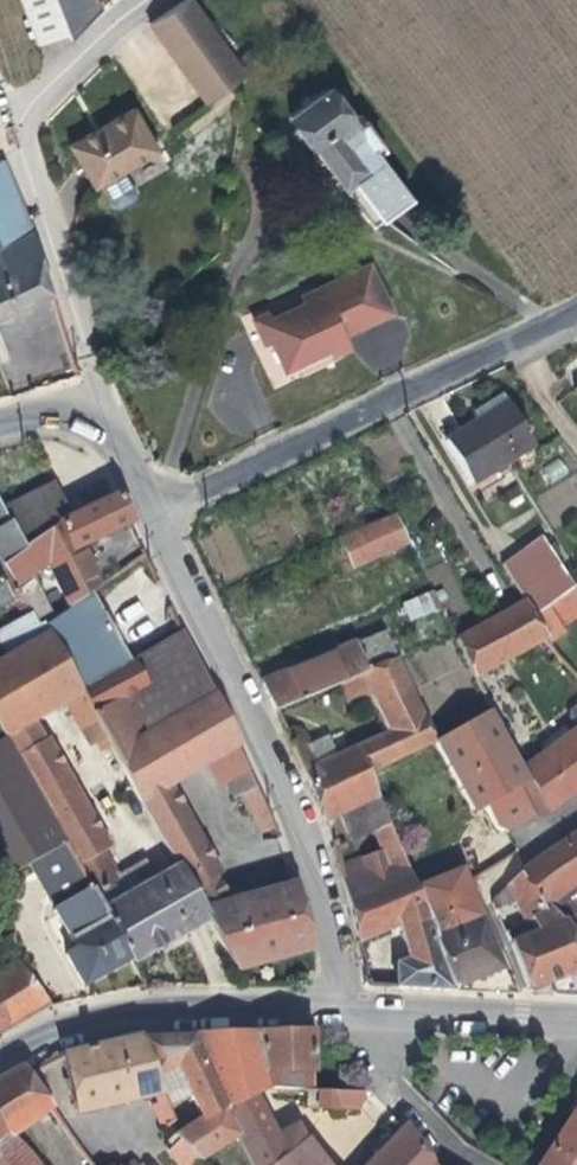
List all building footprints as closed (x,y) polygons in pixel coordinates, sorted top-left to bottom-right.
[(79,31),(67,0),(31,0),(46,43),(79,31)] [(200,0),(174,0),(152,14),(194,74),(233,47),(200,0)] [(233,47),(194,74),(207,94),(246,67),(233,47)] [(351,114),(328,83),(290,110),(369,216),(407,189),(378,151),(373,144),(380,138),(364,116),(357,122),(351,114)] [(162,147),(137,106),(105,124),(109,132),(99,137),(95,130),(73,144),(97,184),(104,181),(107,186),(127,173),(125,168),(162,147)] [(358,109),(351,114),(357,122),(364,116),(358,109)] [(109,132),(105,124),(95,130),(99,137),(109,132)] [(373,144),(378,151),(386,146),(380,138),(373,144)] [(53,283),(35,226),(3,150),(0,152),(0,235),(2,239),(0,240),(0,309),(53,283)] [(127,173),(107,186),(117,203),(123,204),(135,196),(138,190),(127,173)] [(407,189),(369,216),(372,220),(410,193),(407,189)] [(282,327),(275,331),(289,361),(332,340),(335,347),(353,339),(347,325),(394,303),(372,255),(316,281),(319,287),(308,293),(275,308),(273,309),(282,327)] [(319,287),(316,281),(305,287),(308,293),(319,287)] [(270,335),(275,331),(282,327),(273,309),(275,308),(271,301),(257,309),(270,335)] [(474,415),(505,396),(499,387),(469,404),(474,415)] [(531,436),(505,396),(474,415),(444,434),(470,476),(531,436)] [(6,501),(22,534),(57,511),(68,505),(54,478),(6,501)] [(26,541),(4,555),(17,577),(50,555),(66,587),(56,594),(59,599),(52,603),(50,599),(35,609),(41,619),(46,616),(94,583),(114,569),(111,564),(99,572),(82,538),(129,515),(117,489),(71,512),(68,505),(57,511),(22,534),(26,541)] [(4,555),(26,541),(22,534),(6,501),(0,490),(0,549),(4,555)] [(406,534),(392,505),(335,531),(350,560),(406,534)] [(543,537),(500,560),(522,597),(529,609),(540,601),(557,590),(569,581),(543,537)] [(20,583),(17,577),(4,555),(0,558),(0,594),(20,583)] [(94,583),(46,616),(52,626),(81,681),(130,654),(94,583)] [(572,614),(557,590),(540,601),(556,626),(572,614)] [(529,609),(522,597),(516,591),(509,595),(512,599),(454,635),(472,676),(542,631),(529,609)] [(443,614),(440,592),(403,597),(406,618),(443,614)] [(540,601),(529,609),(542,631),(544,635),(556,626),(540,601)] [(383,623),(260,673),(273,702),(339,676),(396,653),(383,623)] [(0,654),(0,719),(4,725),(34,709),(68,691),(84,720),(99,713),(81,681),(52,626),(0,654)] [(234,735),(182,626),(130,654),(81,681),(99,713),(107,729),(123,757),(179,858),(207,910),(235,959),(308,941),(287,857),(277,861),(281,877),(226,891),(211,864),(218,860),(170,772),(211,749),(234,735)] [(431,735),(396,653),(339,676),(348,697),(355,693),(351,681),(360,678),(365,690),(370,688),(385,725),(310,757),(304,745),(309,742),(301,725),(298,722),(289,719),(282,721),(303,764),(324,811),(363,794),(377,787),(367,763),(431,735)] [(488,705),(436,732),(474,804),(485,799),(495,819),(507,824),(533,809),(517,780),(528,773),(524,764),(522,765),(521,763),(488,705)] [(4,725),(5,727),(17,749),(47,732),(34,709),(4,725)] [(566,728),(572,723),(569,719),(563,724),(566,728)] [(572,723),(566,728),(541,747),(568,787),(576,781),(576,720),(572,723)] [(536,740),(541,747),(566,728),(563,724),(562,722),(536,740)] [(64,834),(17,749),(5,727),(0,729),(0,868),(32,851),(64,834)] [(117,760),(123,757),(107,729),(99,734),(102,741),(107,739),(117,760)] [(64,834),(90,879),(93,884),(117,871),(101,839),(106,836),(47,732),(17,749),(64,834)] [(247,763),(234,735),(211,749),(224,774),(247,763)] [(541,747),(521,763),(522,765),(524,764),(528,773),(544,803),(568,787),(541,747)] [(264,798),(247,763),(224,774),(231,789),(242,784),(251,804),(264,798)] [(517,780),(533,809),(544,803),(528,773),(517,780)] [(385,808),(377,787),(363,794),(371,815),(385,808)] [(274,818),(264,798),(251,804),(261,824),(274,818)] [(396,836),(385,808),(371,815),(382,844),(396,836)] [(562,833),(576,857),(576,823),(562,833)] [(502,921),(527,981),(548,973),(554,986),(576,987),(576,944),(563,909),(560,910),(548,895),(576,872),(576,857),(562,833),(536,852),(505,876),(514,888),(530,909),(509,918),(502,921)] [(32,851),(57,897),(90,879),(64,834),(32,851)] [(382,844),(362,855),(376,878),(406,861),(396,836),(382,844)] [(362,855),(341,867),(358,934),(400,919),(408,954),(396,955),(395,978),(453,981),(452,977),(413,879),(406,861),(376,878),(362,855)] [(102,902),(129,949),(130,952),(207,910),(179,858),(102,902)] [(457,861),(413,879),(452,977),(496,959),(457,861)] [(488,891),(493,900),(500,896),(514,888),(505,876),(488,891)] [(57,897),(53,900),(74,936),(64,942),(83,975),(129,949),(102,902),(93,884),(90,879),(57,897)] [(500,896),(493,900),(502,921),(509,918),(500,896)] [(563,909),(576,944),(576,903),(563,909)] [(0,963),(0,1022),(45,997),(16,953),(0,963)] [(311,1024),(256,1025),(265,1064),(312,1064),(311,1024)] [(191,1027),(243,1134),(255,1159),(258,1164),(341,1164),(308,1131),(296,1138),(293,1133),(291,1132),(288,1132),(279,1137),(255,1087),(269,1080),(265,1064),(256,1025),(191,1027)] [(200,1109),(175,1124),(181,1131),(202,1151),(237,1130),(239,1136),(243,1134),(191,1027),(161,1028),(200,1109)] [(137,1028),(63,1045),(76,1103),(153,1084),(158,1095),(155,1097),(164,1116),(172,1109),(137,1028)] [(20,1126),(52,1097),(48,1091),(28,1062),(23,1054),(0,1068),(0,1105),(20,1126)] [(41,1056),(28,1062),(48,1091),(53,1087),(41,1056)] [(312,1064),(265,1064),(269,1080),(312,1082),(312,1064)] [(363,1085),(312,1082),(312,1101),(324,1101),(324,1097),(359,1098),(363,1085)] [(571,1101),(537,1156),(549,1164),(576,1164),(576,1093),(571,1101)] [(0,1105),(0,1164),(37,1164),(46,1157),(20,1126),(0,1105)] [(432,1155),(406,1114),(360,1164),(423,1164),(432,1155)] [(202,1151),(181,1131),(168,1144),(188,1164),(202,1151)] [(97,1161),(101,1164),(113,1164),(119,1159),(110,1149),(97,1161)] [(432,1155),(423,1164),(443,1164),(444,1164),(432,1155)]
